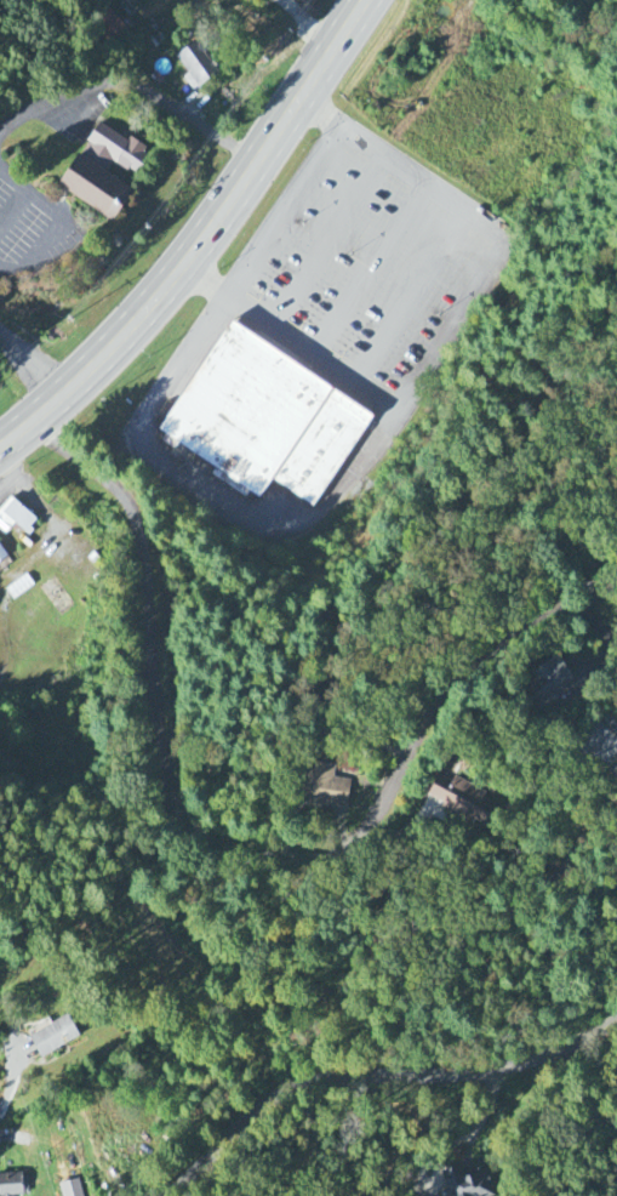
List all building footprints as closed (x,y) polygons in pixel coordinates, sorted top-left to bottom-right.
[(176,53),(194,88),(217,76),(200,41),(176,53)] [(128,143),(98,125),(81,153),(109,170),(114,164),(132,175),(147,150),(130,140),(128,143)] [(55,185),(109,222),(129,192),(76,155),(55,185)] [(371,415),(223,324),(156,433),(163,438),(160,443),(173,452),(176,448),(199,462),(195,467),(254,504),(267,482),(312,509),(371,415)] [(17,497),(0,516),(0,526),(10,536),(21,525),(31,535),(43,522),(17,497)] [(14,559),(0,539),(0,569),(14,559)] [(570,688),(554,659),(522,677),(538,706),(570,688)] [(347,810),(351,782),(335,779),(337,767),(311,763),(304,804),(347,810)] [(453,779),(450,784),(434,776),(424,796),(442,806),(440,810),(473,827),(476,820),(485,824),(494,807),(481,800),(484,795),(453,779)] [(36,1035),(45,1058),(87,1042),(78,1019),(36,1035)] [(453,1195),(498,1195),(491,1166),(448,1177),(453,1195)] [(29,1176),(2,1176),(2,1195),(29,1195),(29,1176)] [(66,1195),(86,1195),(83,1181),(64,1186),(66,1195)]
